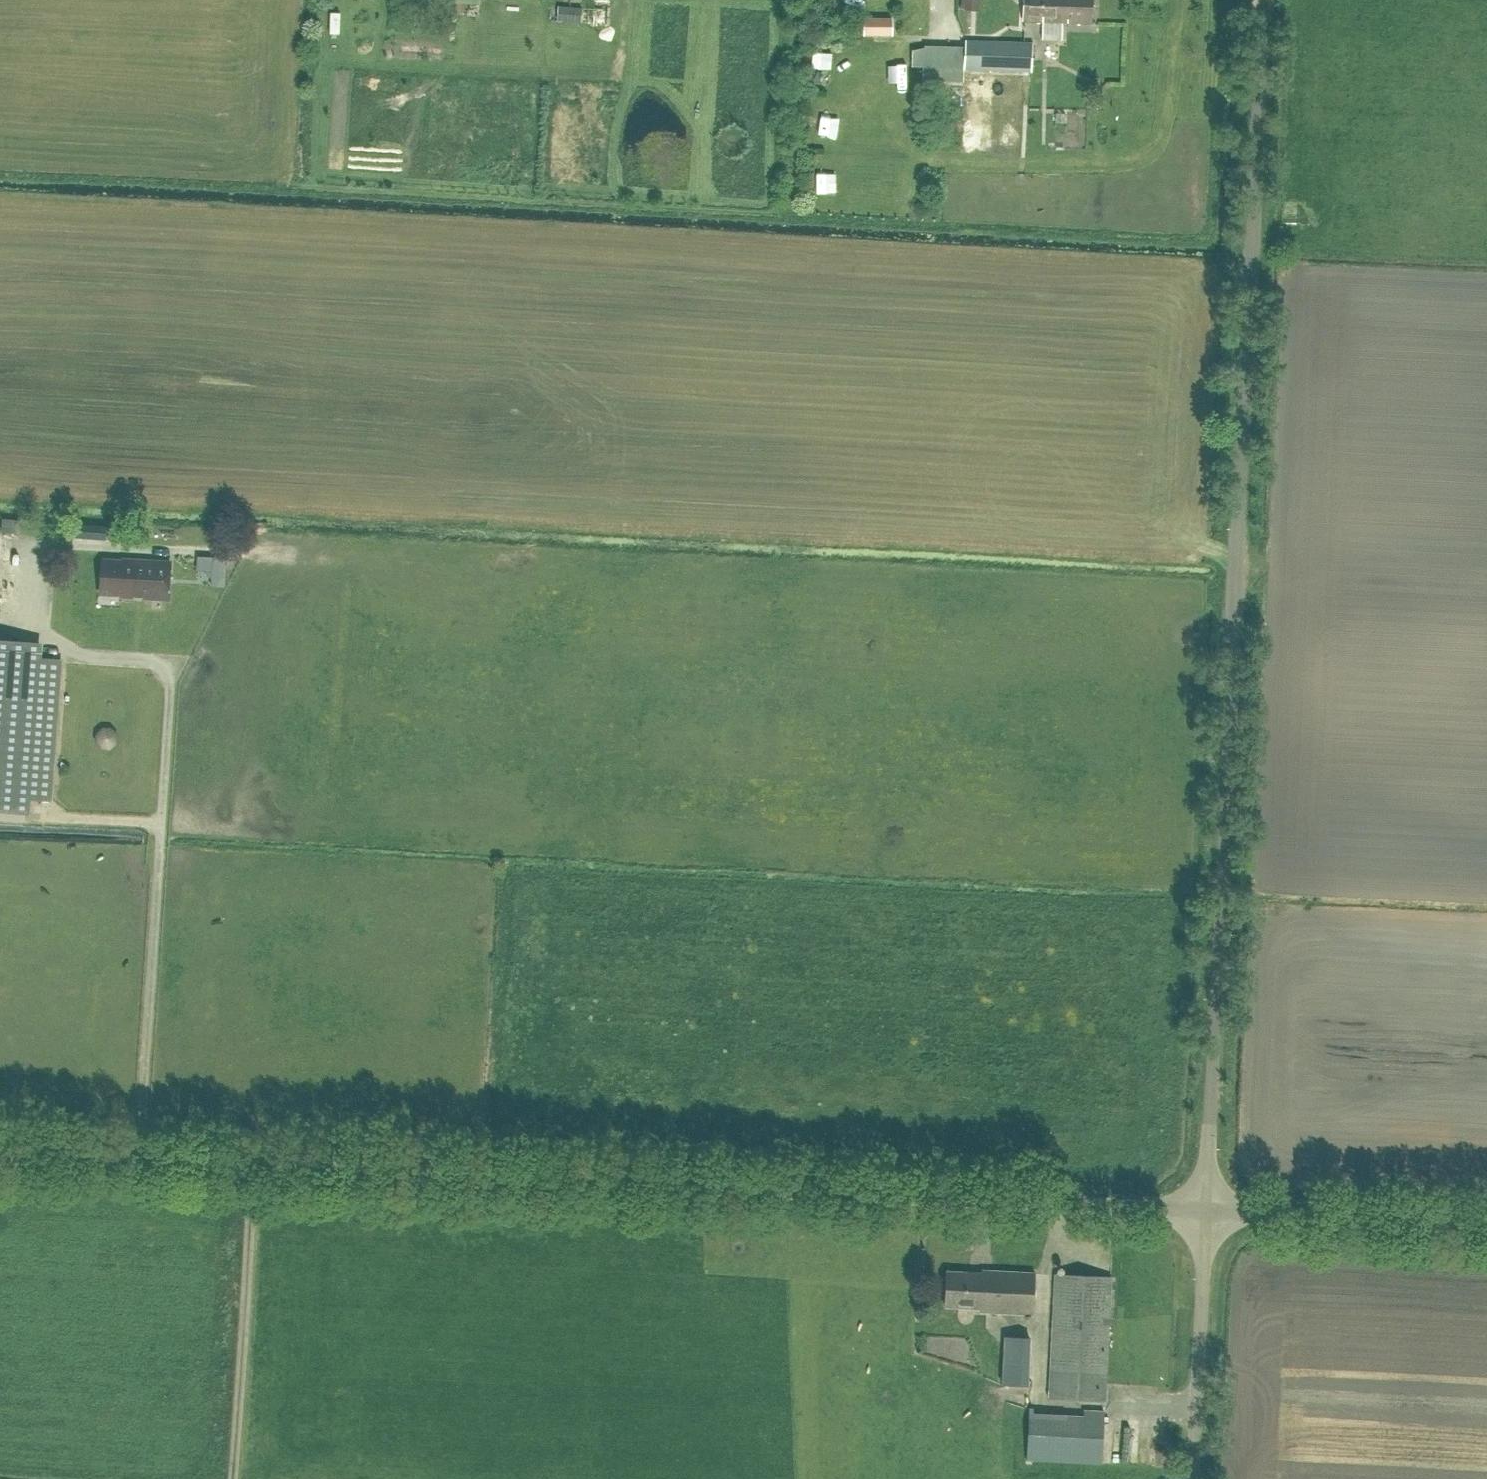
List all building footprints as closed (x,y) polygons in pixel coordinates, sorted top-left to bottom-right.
[(1022,21),(1091,24),(1092,0),(1023,0),(1022,21)] [(556,23),(561,24),(587,26),(587,8),(557,6),(556,23)] [(866,17),(866,31),(894,30),(893,15),(866,17)] [(965,42),(965,70),(1033,71),(1033,43),(965,42)] [(964,68),(964,48),(924,47),(924,49),(911,49),(911,67),(964,68)] [(167,600),(169,561),(124,559),(123,561),(102,560),(100,593),(121,594),(120,597),(167,600)] [(24,811),(26,796),(50,798),(60,662),(36,661),(37,646),(0,643),(0,809),(24,811)] [(115,727),(99,734),(106,751),(122,744),(115,727)] [(1032,1315),(1034,1273),(982,1270),(982,1273),(946,1271),(944,1307),(980,1309),(979,1312),(1032,1315)] [(1049,1399),(1104,1402),(1110,1277),(1054,1274),(1049,1399)] [(1028,1387),(1029,1354),(1030,1339),(1004,1337),(1003,1352),(1001,1385),(1028,1387)] [(1027,1459),(1101,1463),(1104,1411),(1029,1407),(1027,1459)]
